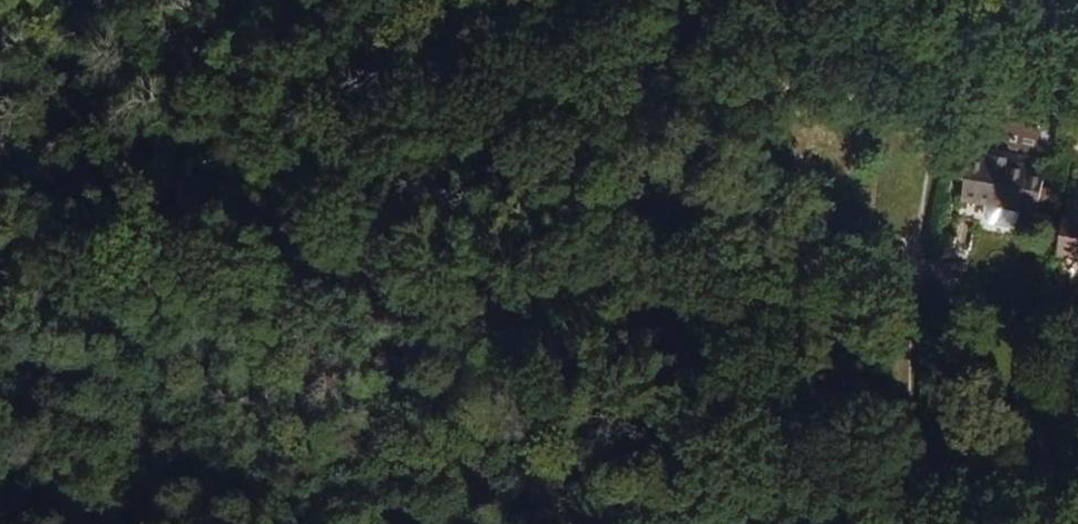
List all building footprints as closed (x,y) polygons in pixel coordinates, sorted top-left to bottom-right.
[(1060,214),(1065,187),(1050,180),(1053,171),(1022,165),(989,155),(978,197),(991,204),(997,202),(1005,206),(1001,225),(1036,231),(1042,209),(1060,214)]
